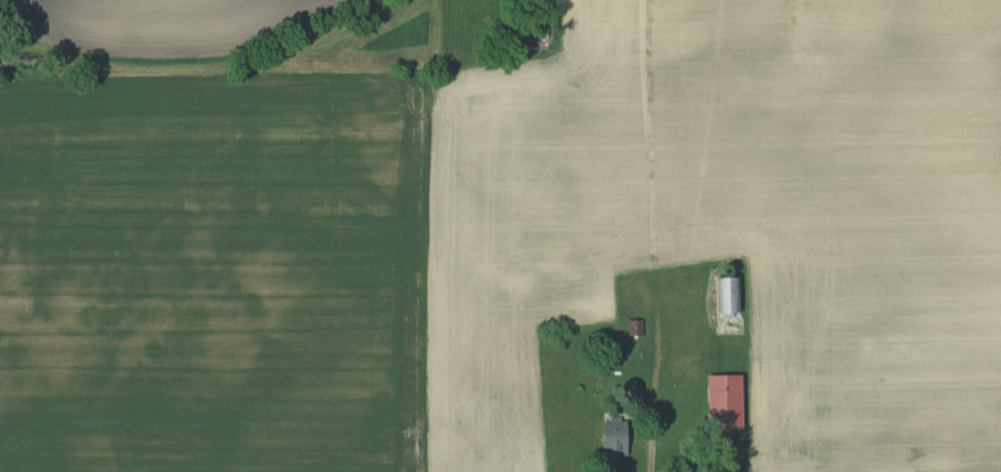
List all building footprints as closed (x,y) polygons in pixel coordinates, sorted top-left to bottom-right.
[(734,333),(732,283),(712,283),(714,334),(734,333)] [(738,430),(738,375),(700,375),(700,430),(738,430)] [(594,422),(595,458),(619,457),(618,421),(594,422)]
